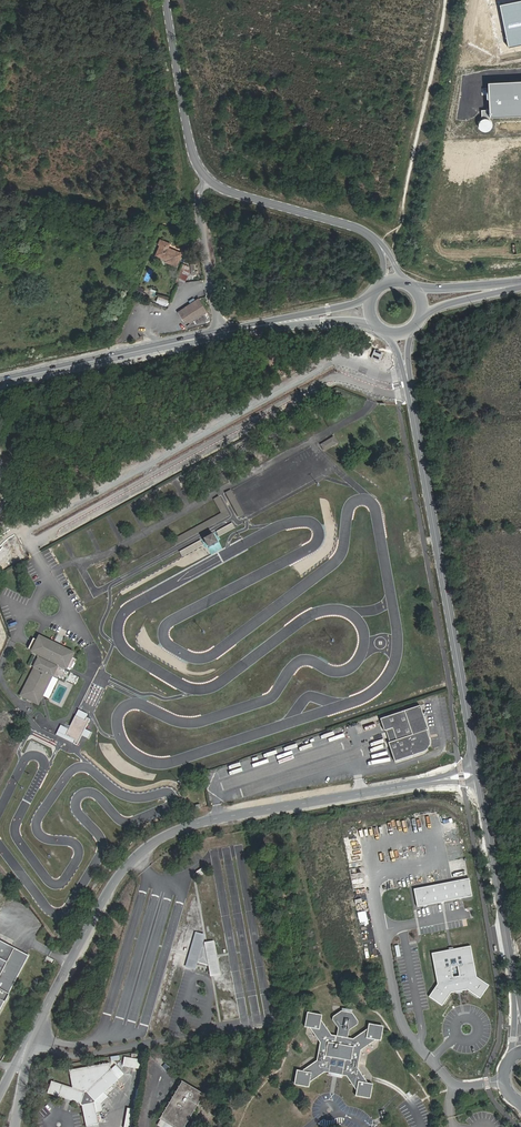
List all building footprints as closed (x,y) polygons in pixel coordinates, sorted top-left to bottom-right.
[(499,4),(507,47),(520,44),(520,0),(519,0),(499,4)] [(488,82),(490,117),(520,115),(520,80),(488,82)] [(159,250),(156,257),(165,261),(164,263),(176,267),(181,256),(167,250),(168,246),(159,242),(156,248),(159,250)] [(183,268),(178,279),(185,282),(188,274),(186,273),(187,270),(183,268)] [(137,289),(135,295),(141,298),(144,292),(137,289)] [(167,306),(168,301),(157,297),(155,302),(167,306)] [(192,305),(176,313),(183,325),(207,313),(200,299),(191,304),(192,305)] [(327,447),(321,449),(322,453),(336,446),(332,440),(325,444),(327,447)] [(242,516),(229,492),(223,495),(237,519),(242,516)] [(214,505),(219,514),(224,511),(219,502),(214,505)] [(224,511),(219,514),(220,515),(223,520),(228,517),(224,511)] [(223,520),(220,515),(214,518),(217,523),(223,520)] [(212,526),(217,523),(214,518),(209,521),(212,526)] [(206,529),(212,526),(209,521),(203,524),(206,529)] [(218,538),(232,530),(230,525),(215,532),(218,538)] [(196,534),(201,532),(199,526),(193,529),(196,534)] [(183,535),(178,538),(180,543),(186,540),(183,535)] [(200,541),(194,545),(197,550),(203,547),(200,541)] [(189,547),(184,550),(186,555),(192,552),(189,547)] [(36,656),(31,666),(33,667),(27,680),(29,681),(26,689),(23,687),(21,690),(24,692),(23,694),(26,696),(25,698),(31,701),(32,699),(35,700),(36,698),(39,699),(41,696),(38,694),(41,688),(44,689),(50,675),(53,676),(58,665),(56,665),(58,662),(67,667),(72,668),(76,659),(71,656),(73,653),(65,650),(66,648),(60,645),(59,647),(52,645),(53,642),(46,639),(45,641),(39,638),(38,641),(32,638),(28,648),(33,650),(40,654),(39,657),(36,656)] [(28,665),(31,666),(36,656),(33,654),(28,665)] [(66,670),(67,667),(58,662),(56,665),(58,665),(66,670)] [(48,698),(57,679),(52,676),(43,696),(48,698)] [(429,739),(429,738),(427,738),(425,731),(427,730),(429,729),(430,729),(420,704),(382,718),(381,719),(386,731),(387,731),(394,728),(396,734),(398,739),(391,741),(389,742),(396,761),(424,751),(426,750),(428,748),(429,746),(429,743),(430,741),(429,739)] [(75,716),(72,721),(86,727),(88,721),(75,716)] [(86,727),(72,721),(65,735),(75,740),(75,741),(79,742),(86,727)] [(388,731),(391,741),(398,739),(396,734),(394,728),(387,731),(388,731)] [(469,878),(414,889),(417,907),(473,896),(469,878)] [(195,932),(186,966),(196,970),(198,961),(208,964),(211,976),(221,974),(214,940),(205,942),(205,944),(203,944),(206,935),(195,932)] [(32,955),(0,939),(0,1016),(32,955)] [(470,946),(431,953),(437,984),(429,997),(442,1005),(450,993),(467,989),(480,998),(488,985),(476,976),(470,946)] [(324,1014),(310,1011),(307,1027),(311,1027),(321,1042),(318,1059),(304,1070),(299,1069),(296,1085),(311,1088),(313,1081),(327,1071),(348,1075),(358,1090),(358,1096),(373,1099),(376,1084),(369,1082),(360,1068),(363,1049),(377,1040),(384,1041),(386,1025),(371,1023),(370,1028),(355,1038),(351,1037),(352,1030),(360,1024),(360,1020),(354,1012),(343,1010),(334,1016),(334,1020),(340,1027),(339,1035),(333,1034),(324,1020),(324,1014)] [(123,1057),(122,1067),(139,1068),(140,1059),(123,1057)] [(52,1080),(48,1092),(84,1104),(85,1105),(86,1105),(90,1126),(102,1123),(98,1103),(99,1103),(99,1102),(99,1101),(125,1075),(116,1065),(111,1070),(110,1063),(70,1071),(73,1087),(52,1080)] [(156,1125),(160,1126),(182,1126),(202,1093),(181,1081),(156,1125)]
